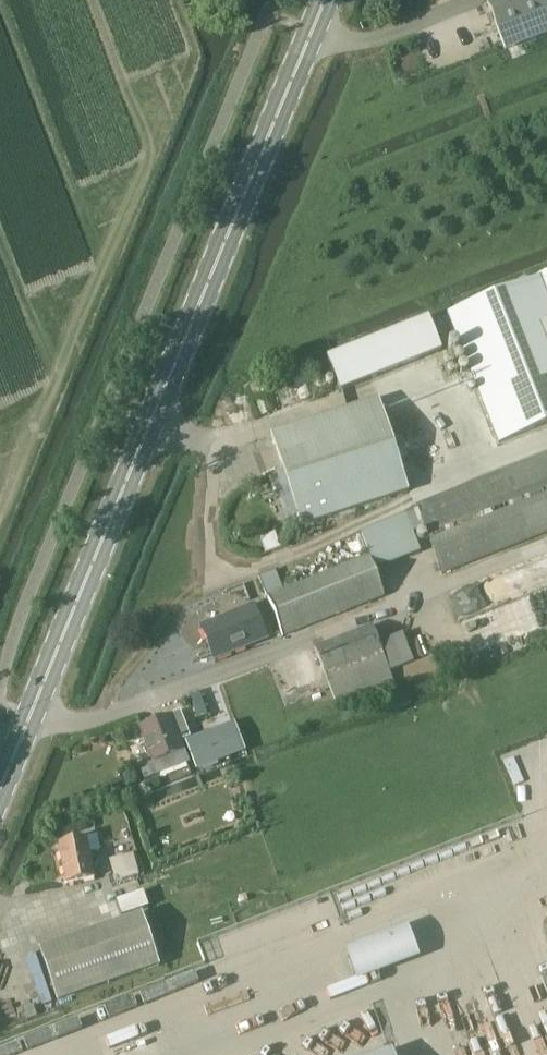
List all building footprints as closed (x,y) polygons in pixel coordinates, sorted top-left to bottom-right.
[(490,3),(507,49),(546,34),(546,0),(498,0),(490,3)] [(448,311),(498,439),(546,420),(546,272),(537,276),(448,311)] [(435,319),(330,353),(342,389),(446,356),(435,319)] [(409,492),(380,401),(271,435),(301,527),(409,492)] [(546,531),(546,455),(417,506),(419,510),(361,532),(364,542),(369,557),(374,570),(420,552),(413,534),(426,528),(443,572),(546,531)] [(384,595),(374,570),(369,557),(284,591),(276,570),(259,577),(283,636),(384,595)] [(215,658),(265,638),(253,607),(203,627),(215,658)] [(378,642),(372,627),(316,649),(325,673),(339,706),(395,683),(391,671),(414,662),(404,634),(378,642)] [(186,724),(182,713),(171,717),(170,715),(169,715),(169,716),(141,727),(141,726),(140,726),(154,763),(141,768),(145,779),(158,774),(158,775),(188,764),(175,728),(186,724)] [(197,771),(245,753),(234,722),(185,740),(197,771)] [(97,875),(92,851),(89,837),(60,843),(68,881),(97,875)] [(117,880),(139,875),(134,853),(111,859),(117,880)] [(59,999),(162,964),(144,912),(41,948),(59,999)] [(406,926),(345,950),(356,980),(419,957),(406,926)]
